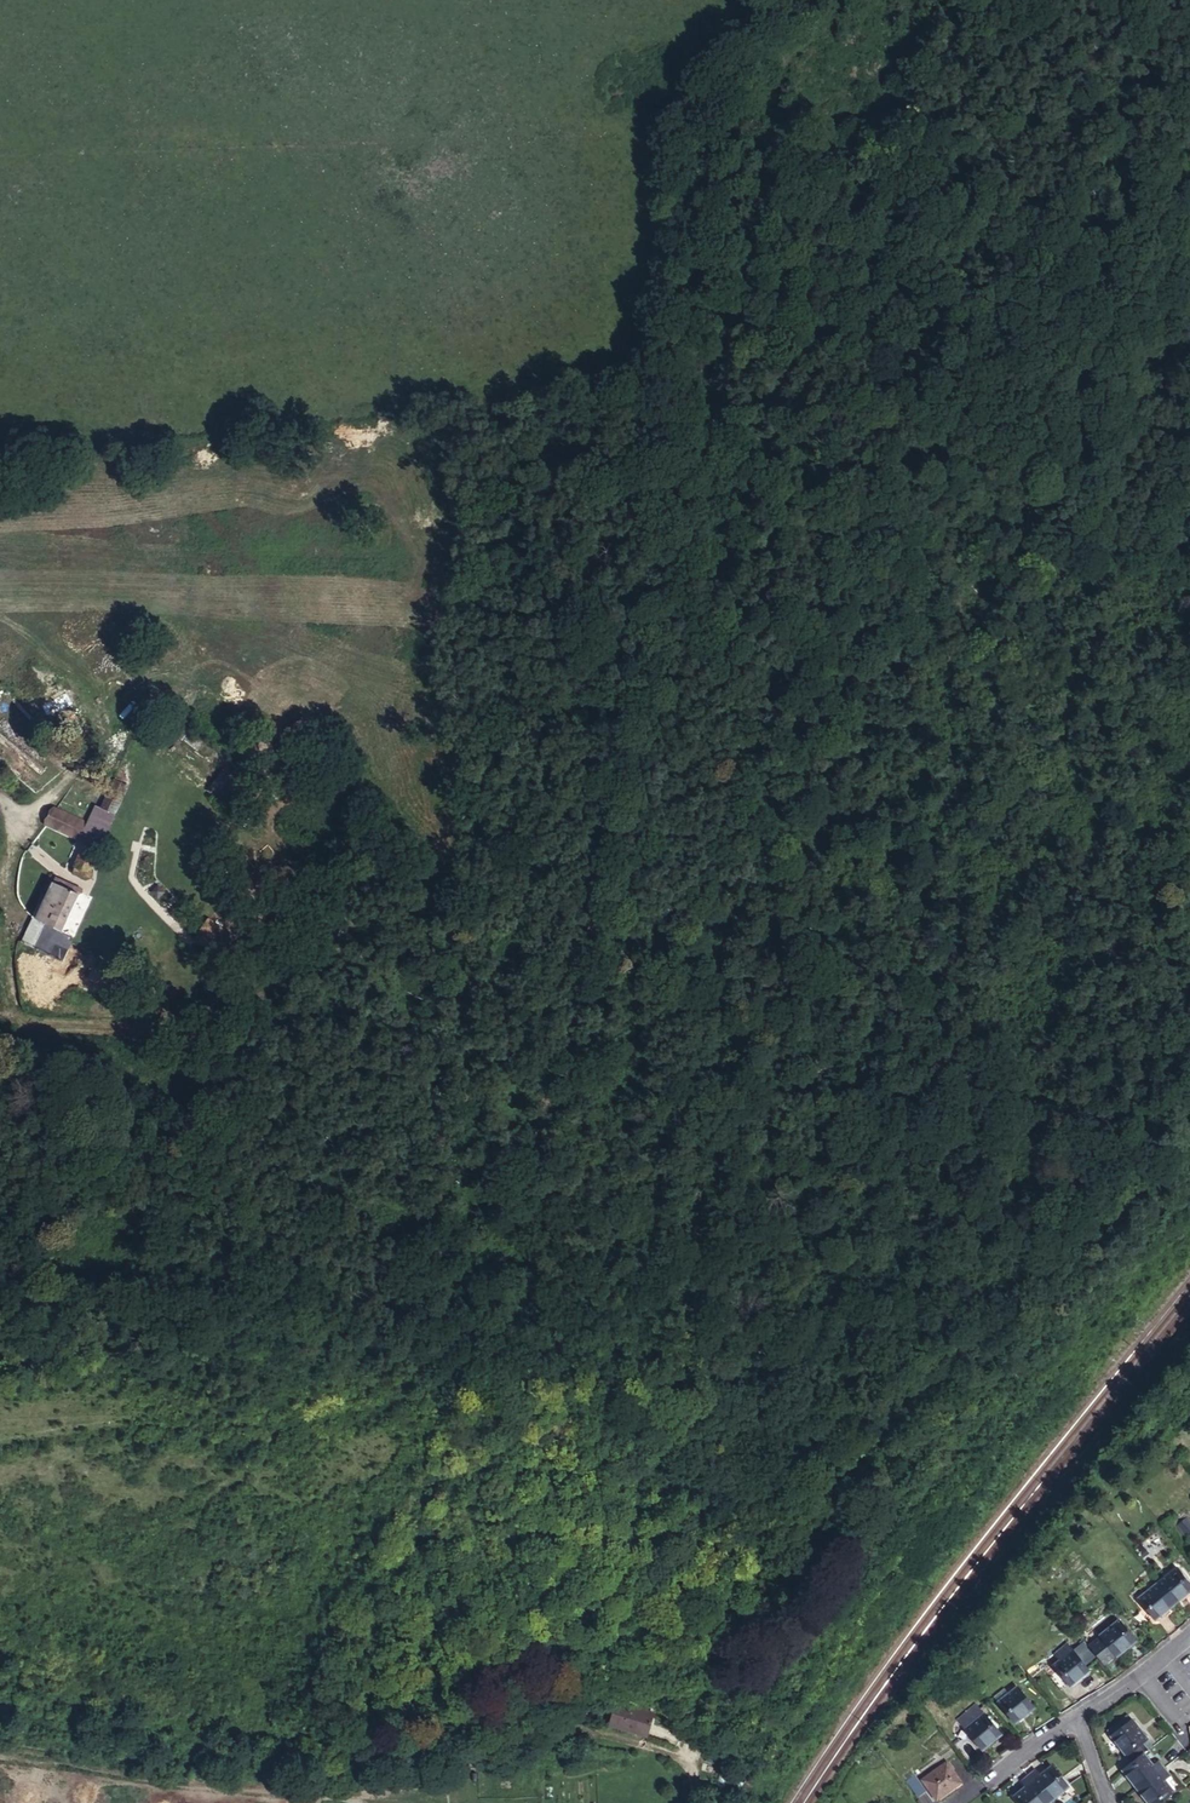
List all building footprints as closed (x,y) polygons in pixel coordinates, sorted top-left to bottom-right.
[(115,814),(127,788),(114,782),(101,808),(115,814)] [(78,839),(86,823),(54,807),(46,823),(78,839)] [(89,874),(104,843),(89,835),(87,840),(86,839),(74,867),(75,867),(89,874)] [(88,879),(91,875),(89,874),(75,867),(72,873),(83,879),(88,879)] [(56,943),(81,890),(56,878),(37,920),(48,925),(43,937),(56,943)] [(220,956),(234,937),(209,919),(195,938),(220,956)] [(1189,1535),(1189,1529),(1185,1523),(1175,1531),(1183,1541),(1189,1535)] [(1171,1608),(1189,1593),(1174,1573),(1155,1589),(1171,1608)] [(1152,1623),(1171,1608),(1155,1589),(1137,1604),(1152,1623)] [(1138,1647),(1122,1628),(1103,1644),(1118,1662),(1119,1664),(1138,1647)] [(1091,1654),(1106,1672),(1118,1662),(1103,1644),(1091,1654)] [(1055,1673),(1058,1676),(1069,1690),(1071,1691),(1090,1675),(1075,1657),(1055,1673)] [(1069,1690),(1058,1676),(1051,1682),(1062,1696),(1069,1690)] [(1009,1700),(999,1707),(1015,1726),(1034,1711),(1019,1692),(1009,1700)] [(995,1702),(999,1707),(1009,1700),(1005,1694),(995,1702)] [(651,1739),(658,1716),(622,1706),(615,1729),(651,1739)] [(957,1726),(966,1738),(986,1723),(976,1711),(957,1726)] [(986,1723),(966,1738),(981,1757),(1000,1742),(986,1723)] [(1120,1752),(1140,1736),(1130,1723),(1109,1739),(1120,1752)] [(1142,1758),(1148,1754),(1141,1745),(1145,1742),(1140,1736),(1120,1752),(1125,1759),(1127,1757),(1134,1765),(1142,1758)] [(1122,1774),(1138,1793),(1157,1778),(1150,1768),(1142,1758),(1134,1765),(1122,1774)] [(1150,1768),(1157,1778),(1163,1773),(1156,1764),(1150,1768)] [(946,1767),(921,1785),(934,1802),(939,1802),(960,1788),(946,1767)] [(1046,1802),(1057,1802),(1068,1794),(1052,1772),(1042,1780),(1038,1774),(1029,1781),(1046,1802)] [(1163,1773),(1157,1778),(1163,1785),(1169,1781),(1163,1773)] [(1138,1793),(1145,1802),(1161,1802),(1171,1795),(1163,1785),(1157,1778),(1138,1793)] [(1029,1781),(1020,1788),(1024,1793),(1015,1800),(1017,1802),(1046,1802),(1029,1781)] [(924,1797),(917,1788),(913,1783),(906,1788),(917,1802),(924,1797)]
